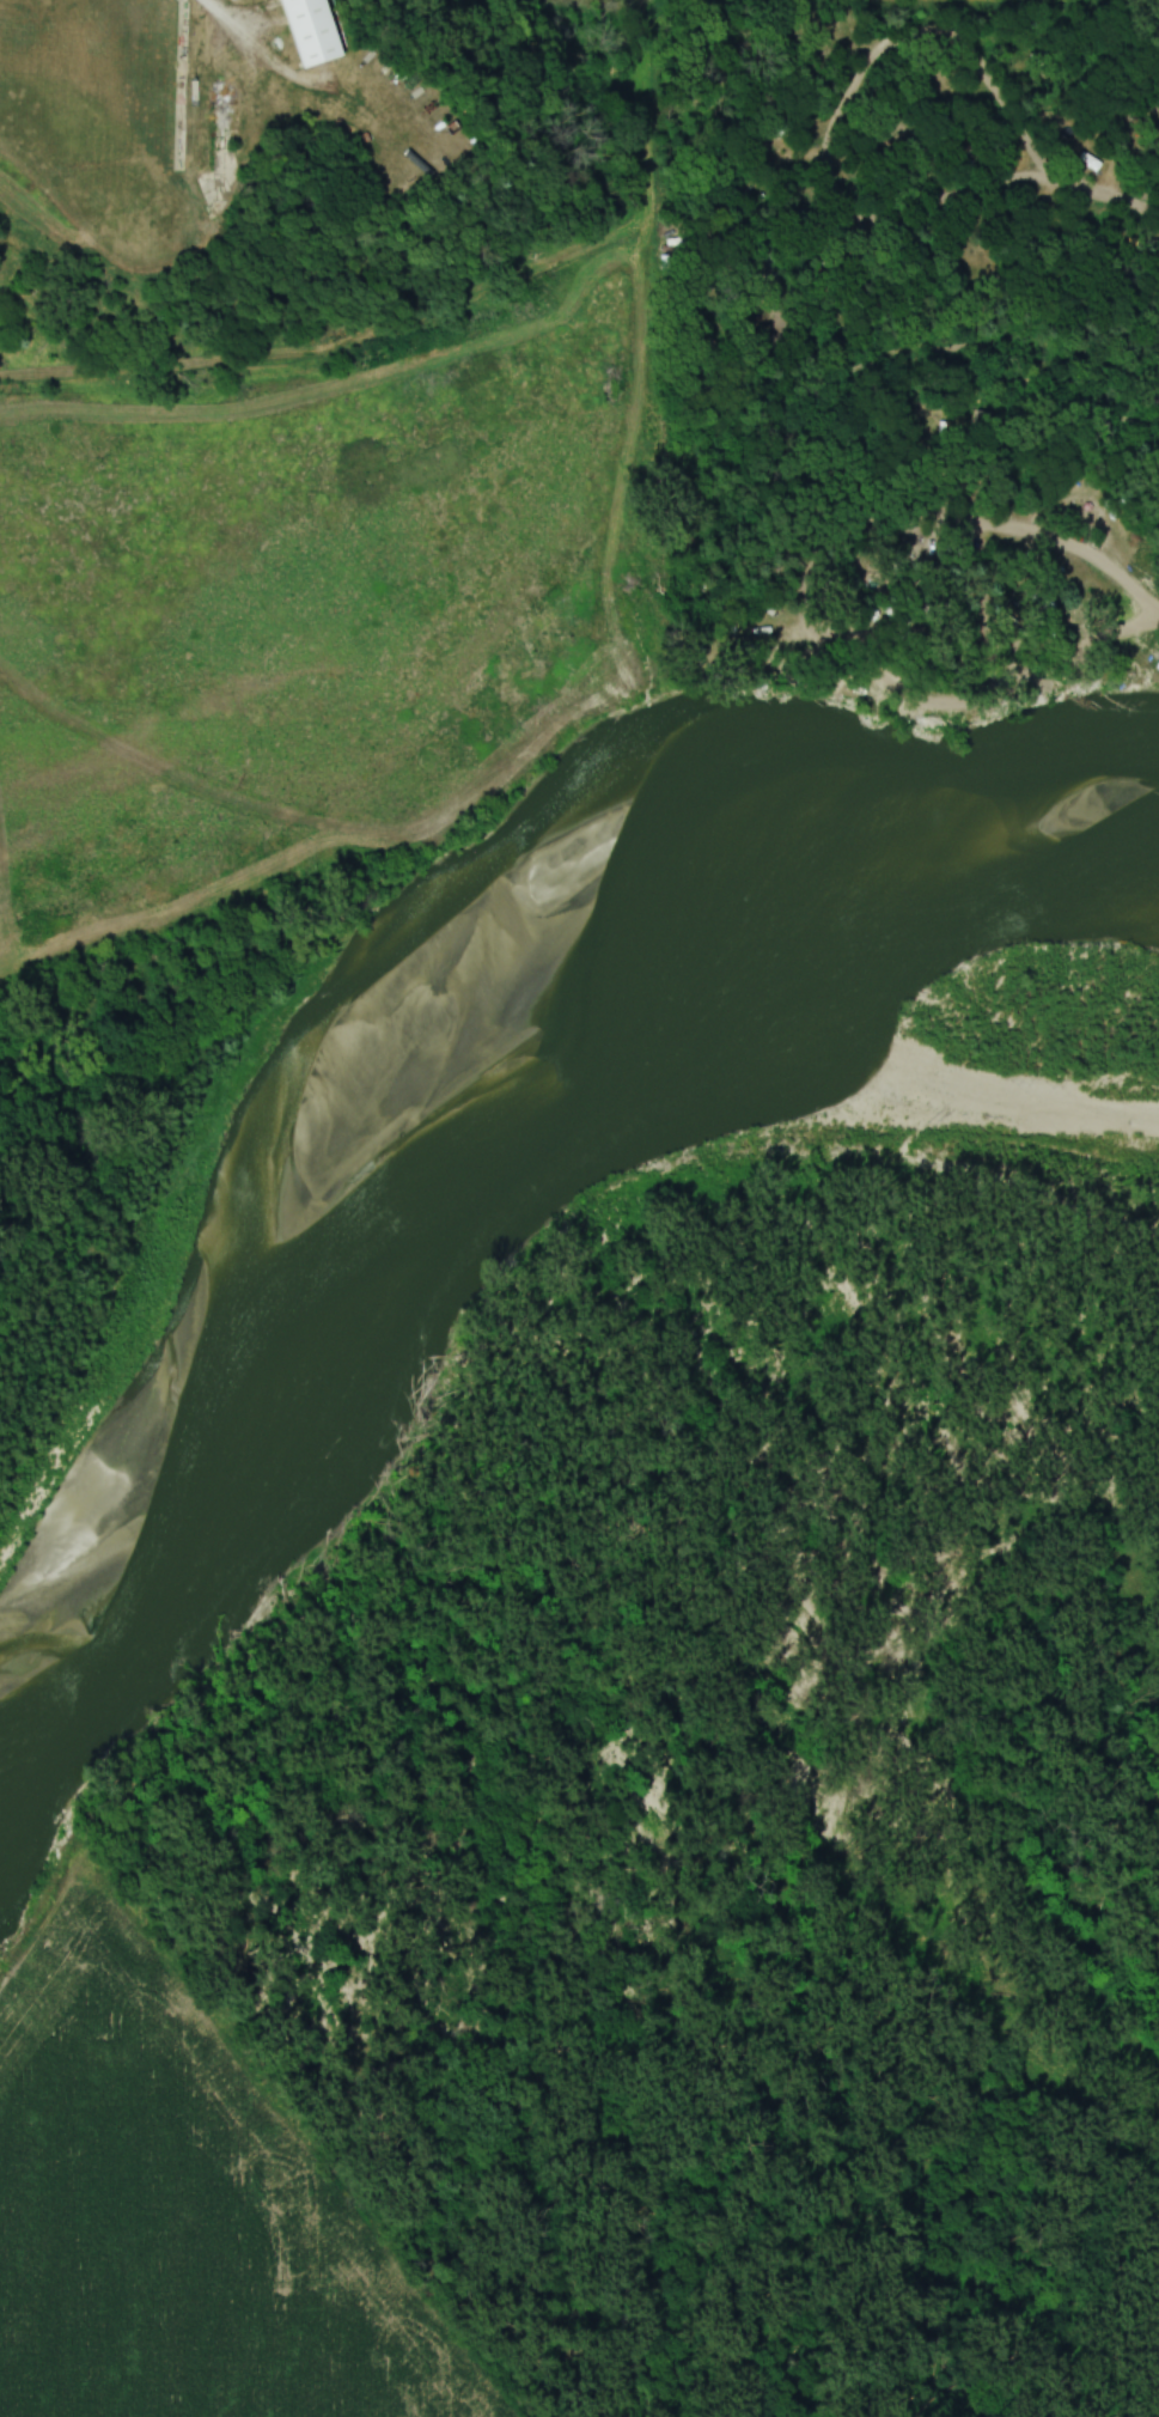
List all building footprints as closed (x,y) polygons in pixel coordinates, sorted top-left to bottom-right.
[(305,68),(349,53),(331,0),(282,0),(305,68)] [(1109,154),(1092,143),(1088,149),(1105,159),(1109,154)] [(1158,681),(1140,664),(1132,672),(1151,689),(1158,681)]
